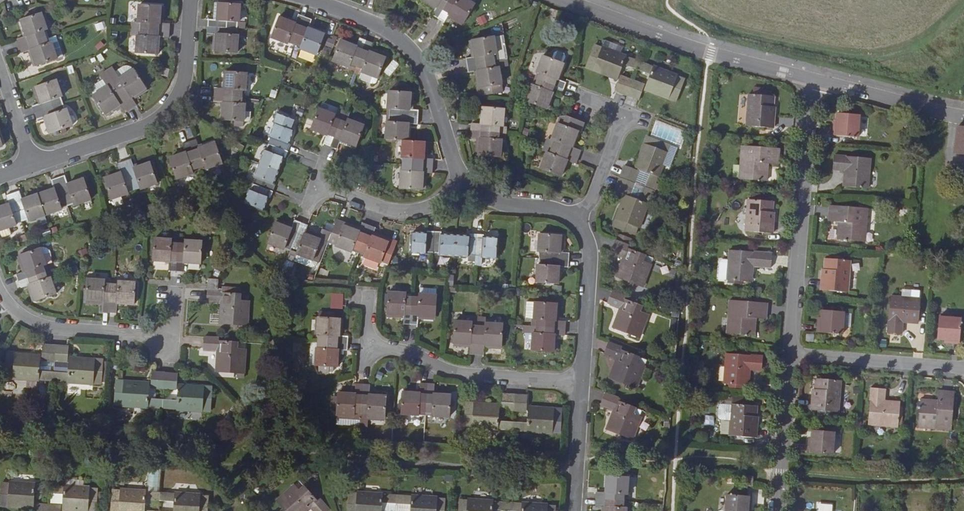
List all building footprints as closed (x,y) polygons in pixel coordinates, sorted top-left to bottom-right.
[(437,9),(439,6),(429,0),(423,0),(437,9)] [(440,17),(451,0),(429,0),(439,6),(437,9),(434,14),(440,17)] [(440,17),(446,21),(449,16),(451,14),(464,22),(476,4),(469,0),(451,0),(440,17)] [(205,28),(235,30),(236,22),(237,22),(239,5),(217,3),(215,21),(212,20),(206,20),(205,28)] [(137,25),(137,31),(167,34),(168,26),(162,25),(158,25),(159,7),(138,5),(136,25),(137,25)] [(15,40),(17,47),(45,38),(43,32),(45,31),(38,13),(18,20),(24,37),(15,40)] [(451,14),(449,16),(463,25),(464,22),(451,14)] [(288,45),(295,47),(306,20),(299,17),(296,24),(295,26),(280,21),(273,40),(288,46),(288,45)] [(306,20),(295,47),(301,49),(300,51),(317,57),(324,37),(309,31),(310,29),(312,23),(306,20)] [(234,37),(235,30),(205,28),(205,36),(213,36),(212,55),(235,57),(236,38),(234,37)] [(495,31),(496,40),(498,40),(508,38),(509,38),(507,28),(495,31)] [(309,31),(324,37),(325,35),(310,29),(309,31)] [(167,34),(137,31),(136,39),(135,38),(134,56),(156,59),(157,41),(166,41),(167,34)] [(45,38),(17,47),(20,54),(29,51),(35,69),(55,62),(49,44),(47,45),(45,38)] [(507,62),(511,62),(508,38),(498,40),(500,56),(498,57),(499,64),(507,62)] [(469,61),(470,68),(499,64),(498,57),(500,56),(498,40),(496,40),(477,43),(478,59),(469,61)] [(349,69),(356,71),(367,44),(360,41),(358,48),(357,50),(342,44),(334,64),(349,71),(349,69)] [(343,42),(342,44),(357,50),(358,48),(343,42)] [(367,44),(356,71),(362,74),(361,76),(377,82),(385,62),(370,55),(373,47),(367,44)] [(603,44),(599,52),(624,62),(625,60),(620,58),(623,51),(603,44)] [(629,70),(631,64),(624,62),(599,52),(595,51),(586,73),(606,80),(608,77),(617,80),(622,68),(629,70)] [(549,63),(560,68),(562,62),(561,59),(554,57),(551,58),(549,63)] [(534,82),(561,93),(564,87),(555,83),(561,68),(560,68),(549,63),(542,60),(535,75),(536,76),(534,82)] [(499,64),(470,68),(471,75),(478,74),(480,90),(486,89),(488,96),(506,93),(502,70),(508,69),(507,62),(499,64)] [(636,73),(638,67),(634,65),(631,64),(629,70),(636,73)] [(123,66),(112,73),(118,81),(132,71),(130,68),(127,66),(123,66)] [(649,79),(644,91),(653,95),(652,98),(673,106),(681,83),(674,81),(675,79),(653,71),(652,72),(645,70),(643,76),(649,79)] [(111,71),(105,75),(128,111),(135,107),(131,102),(130,99),(144,90),(132,71),(118,81),(112,73),(111,71)] [(210,90),(210,97),(240,99),(240,93),(242,93),(244,74),(221,73),(220,90),(210,90)] [(128,111),(105,75),(99,78),(105,88),(89,99),(100,117),(117,107),(118,109),(122,115),(128,111)] [(30,107),(32,115),(60,105),(58,98),(60,98),(54,81),(33,87),(39,105),(36,105),(30,107)] [(615,95),(626,99),(631,85),(620,81),(615,95)] [(559,100),(561,93),(534,82),(532,88),(530,88),(524,102),(544,111),(550,96),(554,97),(559,100)] [(631,85),(626,99),(637,103),(642,89),(631,85)] [(31,88),(36,105),(39,105),(33,87),(31,88)] [(130,99),(131,102),(146,92),(144,90),(130,99)] [(389,111),(388,119),(417,121),(418,114),(409,113),(410,96),(388,95),(387,111),(389,111)] [(773,129),(774,116),(772,116),(773,108),(773,97),(749,95),(746,126),(773,129)] [(547,112),(554,97),(550,96),(544,111),(547,112)] [(240,99),(210,97),(209,105),(219,106),(218,124),(240,126),(241,116),(241,107),(239,107),(240,99)] [(60,105),(32,115),(35,121),(44,118),(49,136),(70,129),(64,111),(62,111),(60,105)] [(117,107),(100,117),(102,119),(118,109),(117,107)] [(325,145),(331,148),(342,120),(336,118),(336,116),(320,110),(313,130),(328,136),(325,145)] [(470,127),(469,134),(499,136),(500,129),(501,129),(503,113),(481,111),(480,127),(476,127),(470,127)] [(837,114),(837,122),(836,129),(833,129),(833,136),(857,138),(859,116),(837,114)] [(417,121),(388,119),(388,125),(386,125),(385,142),(402,143),(406,144),(408,127),(417,128),(417,121)] [(342,120),(331,148),(338,150),(341,142),(356,148),(364,128),(348,121),(347,122),(342,120)] [(272,140),(269,146),(288,154),(291,147),(289,147),(294,134),(276,126),(271,139),(272,140)] [(957,126),(954,152),(963,153),(963,126),(957,126)] [(552,151),(579,161),(581,155),(576,153),(573,151),(578,137),(559,129),(554,143),(555,144),(552,151)] [(656,129),(650,143),(681,155),(687,140),(656,129)] [(499,136),(469,134),(469,140),(475,141),(479,141),(478,158),(499,159),(500,143),(499,143),(499,136)] [(573,151),(576,153),(582,138),(578,137),(573,151)] [(194,141),(187,143),(197,171),(204,169),(204,170),(222,164),(215,144),(197,150),(194,141)] [(197,171),(187,143),(181,145),(184,155),(167,161),(174,181),(191,175),(191,173),(197,171)] [(423,145),(406,144),(402,143),(401,160),(403,161),(402,168),(431,170),(431,163),(426,162),(423,162),(423,145)] [(647,143),(639,163),(642,164),(638,174),(651,178),(648,185),(655,188),(657,181),(659,182),(667,160),(666,159),(668,152),(647,143)] [(288,154),(269,146),(267,153),(265,153),(260,166),(278,173),(284,160),(286,160),(288,154)] [(744,172),(743,179),(766,181),(768,164),(777,165),(779,149),(742,146),(739,172),(744,172)] [(576,167),(579,161),(552,151),(550,157),(548,157),(542,172),(562,179),(567,164),(576,167)] [(833,170),(844,171),(847,171),(846,187),(868,188),(870,159),(834,156),(833,170)] [(122,163),(132,191),(139,189),(139,190),(158,184),(150,164),(133,170),(129,161),(122,163)] [(125,194),(132,191),(122,163),(115,165),(119,175),(102,181),(109,201),(126,195),(125,194)] [(278,173),(260,166),(254,180),(256,180),(253,186),(273,194),(275,188),(273,187),(278,173)] [(430,177),(431,170),(402,168),(401,174),(400,174),(398,191),(420,193),(422,176),(425,177),(430,177)] [(624,171),(619,182),(634,187),(638,177),(624,171)] [(55,180),(65,208),(71,206),(72,207),(90,201),(83,180),(66,186),(62,178),(55,180)] [(59,210),(65,208),(55,180),(48,182),(52,191),(36,197),(43,217),(59,211),(59,210)] [(634,187),(619,182),(615,193),(629,199),(634,187)] [(273,194),(253,186),(251,192),(250,192),(244,205),(263,213),(268,200),(269,202),(273,194)] [(27,222),(43,217),(36,197),(21,202),(17,193),(10,196),(19,223),(26,221),(27,222)] [(19,223),(10,196),(3,198),(6,207),(0,209),(0,232),(14,227),(14,225),(19,223)] [(640,205),(629,201),(624,210),(621,209),(613,229),(636,238),(638,230),(640,231),(649,209),(647,208),(650,201),(643,199),(640,205)] [(772,234),(773,221),(771,221),(772,213),(773,202),(748,200),(747,212),(745,231),(772,234)] [(862,226),(865,226),(867,209),(830,206),(829,221),(838,222),(837,239),(860,242),(862,226)] [(285,251),(290,253),(301,226),(294,223),(291,232),(276,226),(268,246),(284,252),(285,251)] [(295,257),(312,264),(320,243),(304,237),(307,228),(301,226),(290,253),(296,256),(295,257)] [(352,253),(358,256),(369,229),(363,227),(360,235),(343,229),(335,248),(351,255),(352,253)] [(369,229),(358,256),(364,258),(364,260),(380,266),(381,262),(389,265),(395,249),(372,239),(374,236),(376,231),(369,229)] [(432,256),(433,235),(426,235),(426,238),(412,237),(411,257),(425,257),(425,255),(432,256)] [(441,236),(433,235),(432,256),(439,256),(439,259),(452,259),(454,239),(441,239),(441,236)] [(372,239),(395,249),(397,244),(374,236),(372,239)] [(468,240),(454,239),(452,259),(467,260),(467,258),(474,259),(475,238),(469,238),(468,240)] [(475,238),(474,259),(482,259),(482,261),(496,262),(497,242),(483,241),(483,239),(475,238)] [(538,255),(537,262),(567,264),(567,257),(561,256),(558,256),(559,240),(538,238),(536,255),(538,255)] [(165,275),(173,275),(175,245),(168,245),(168,243),(149,241),(148,263),(166,264),(165,275)] [(312,264),(319,266),(327,246),(320,243),(312,264)] [(175,245),(173,275),(181,276),(182,265),(200,267),(201,245),(183,244),(183,245),(175,245)] [(627,250),(614,245),(609,256),(622,262),(615,281),(639,291),(648,269),(639,265),(641,259),(626,253),(627,250)] [(21,281),(50,271),(48,264),(50,263),(44,246),(23,253),(28,270),(25,271),(19,273),(21,281)] [(751,265),(753,266),(764,267),(765,254),(729,250),(728,264),(727,280),(749,282),(749,281),(751,265)] [(28,270),(23,253),(20,255),(25,271),(28,270)] [(825,259),(824,270),(823,278),(822,278),(821,290),(847,292),(850,261),(825,259)] [(567,264),(537,262),(537,268),(536,269),(534,285),(555,287),(557,270),(566,271),(567,264)] [(727,280),(728,264),(722,263),(719,267),(718,279),(727,280)] [(52,278),(50,271),(21,281),(24,287),(30,286),(33,285),(38,302),(60,295),(54,277),(52,278)] [(106,314),(108,284),(101,283),(101,281),(83,280),(81,303),(99,305),(99,308),(98,313),(106,314)] [(115,284),(108,284),(106,314),(114,314),(114,305),(133,306),(134,284),(115,282),(115,284)] [(204,282),(204,285),(204,291),(214,292),(214,291),(215,283),(204,282)] [(36,304),(38,302),(33,285),(30,286),(36,304)] [(214,292),(204,291),(203,304),(208,304),(215,305),(215,326),(243,328),(245,304),(233,303),(233,297),(218,296),(218,292),(214,292)] [(404,324),(410,325),(412,295),(406,295),(406,293),(389,292),(388,313),(404,315),(404,318),(404,324)] [(412,295),(410,325),(417,326),(418,319),(418,316),(434,317),(436,296),(419,294),(418,296),(412,295)] [(624,301),(612,296),(607,307),(620,313),(613,332),(638,342),(646,319),(637,316),(639,310),(623,303),(624,301)] [(902,320),(918,322),(920,300),(890,297),(887,333),(901,334),(902,323),(902,320)] [(732,319),(731,333),(754,335),(756,318),(766,319),(767,304),(730,300),(728,318),(732,319)] [(215,305),(208,304),(206,326),(215,326),(215,305)] [(533,323),(533,330),(562,332),(563,325),(557,325),(553,324),(554,308),(533,307),(531,323),(533,323)] [(821,311),(821,318),(820,326),(818,325),(817,333),(841,335),(843,313),(821,311)] [(952,341),(952,343),(959,344),(961,319),(939,318),(937,340),(945,340),(952,341)] [(484,319),(477,319),(477,320),(476,327),(484,328),(484,327),(484,319)] [(317,345),(346,347),(347,340),(340,340),(338,339),(338,323),(323,321),(318,321),(317,338),(318,339),(317,345)] [(468,356),(474,357),(476,327),(470,327),(470,325),(454,324),(452,346),(468,347),(468,356)] [(476,327),(474,357),(482,357),(482,352),(482,348),(499,349),(500,328),(484,327),(484,328),(476,327)] [(532,337),(531,336),(530,353),(551,354),(552,338),(556,338),(561,339),(562,332),(533,330),(532,337)] [(216,341),(201,340),(200,351),(213,353),(212,374),(241,376),(243,352),(232,351),(232,345),(216,344),(216,341)] [(345,355),(346,347),(317,345),(317,351),(315,350),(314,369),(331,370),(334,370),(336,354),(339,354),(345,355)] [(620,353),(607,348),(603,359),(616,365),(608,384),(633,394),(642,371),(632,367),(634,362),(619,356),(620,353)] [(39,364),(51,365),(52,350),(40,349),(39,364)] [(52,350),(51,365),(63,366),(64,351),(52,350)] [(747,369),(750,369),(761,370),(762,357),(726,354),(723,383),(746,385),(746,384),(747,369)] [(35,375),(36,363),(25,362),(25,359),(4,357),(2,381),(10,382),(10,384),(34,386),(35,384),(42,385),(43,376),(35,375)] [(76,366),(66,365),(65,377),(58,377),(57,386),(64,386),(64,388),(91,390),(91,389),(97,389),(100,365),(76,363),(76,366)] [(149,392),(160,393),(161,378),(150,377),(149,392)] [(161,378),(160,393),(172,394),(174,379),(161,378)] [(816,379),(815,390),(814,397),(812,397),(811,410),(838,412),(840,381),(816,379)] [(135,390),(136,388),(113,386),(112,410),(120,411),(120,413),(145,414),(145,413),(151,413),(152,405),(145,405),(146,392),(135,390)] [(423,416),(426,387),(418,386),(418,393),(418,396),(402,395),(401,405),(400,416),(416,417),(416,416),(423,416)] [(433,388),(426,387),(423,416),(430,417),(431,418),(446,420),(448,399),(432,397),(432,394),(433,388)] [(358,418),(360,390),(354,389),(353,396),(353,398),(337,397),(335,418),(352,419),(352,418),(358,418)] [(900,405),(899,405),(883,403),(884,401),(885,390),(872,389),(868,424),(898,427),(900,405)] [(368,390),(360,390),(358,418),(365,419),(365,421),(382,422),(384,401),(368,400),(368,397),(368,390)] [(209,393),(187,391),(187,394),(175,394),(175,407),(167,406),(167,414),(174,415),(174,416),(199,418),(200,416),(207,417),(209,393)] [(933,424),(933,428),(951,430),(954,393),(938,392),(938,402),(920,400),(918,423),(919,423),(933,424)] [(500,413),(511,414),(513,399),(501,398),(500,413)] [(617,404),(604,398),(600,410),(613,415),(605,434),(631,444),(640,422),(629,417),(632,412),(616,406),(617,404)] [(513,399),(511,414),(524,415),(524,400),(513,399)] [(757,438),(757,425),(755,425),(756,417),(757,406),(732,404),(730,435),(757,438)] [(496,425),(497,412),(487,412),(487,408),(465,407),(464,430),(471,430),(471,432),(495,434),(495,432),(503,433),(504,426),(496,425)] [(536,415),(526,414),(525,428),(518,427),(517,434),(525,435),(525,436),(549,438),(549,436),(556,437),(558,413),(537,412),(536,415)] [(812,430),(811,438),(811,445),(808,445),(807,452),(832,454),(834,432),(812,430)] [(753,476),(743,476),(743,486),(752,487),(753,476)] [(594,498),(593,504),(620,506),(620,500),(622,500),(623,483),(604,481),(603,498),(594,498)] [(20,510),(20,507),(31,507),(32,494),(40,495),(41,488),(33,488),(33,486),(7,484),(7,486),(0,486),(0,509),(20,510)] [(62,510),(72,510),(94,510),(95,492),(88,491),(88,490),(63,488),(63,490),(56,490),(56,496),(62,497),(62,510)] [(275,504),(281,510),(310,510),(326,510),(318,502),(316,504),(306,492),(301,497),(293,488),(275,504)] [(142,502),(151,502),(151,495),(146,495),(143,495),(143,494),(120,492),(119,493),(111,493),(110,510),(142,510),(142,502)] [(173,510),(206,510),(206,499),(198,498),(198,497),(174,495),(174,497),(166,496),(166,503),(173,504),(173,510)] [(395,500),(380,499),(380,497),(355,495),(355,497),(347,497),(346,510),(395,510),(395,500)] [(751,504),(751,497),(727,495),(726,510),(748,510),(749,504),(751,504)] [(395,510),(442,510),(442,503),(434,502),(434,501),(411,499),(410,501),(395,500),(395,510)] [(498,507),(491,506),(490,504),(466,503),(465,504),(457,504),(456,510),(498,510),(498,507)]
